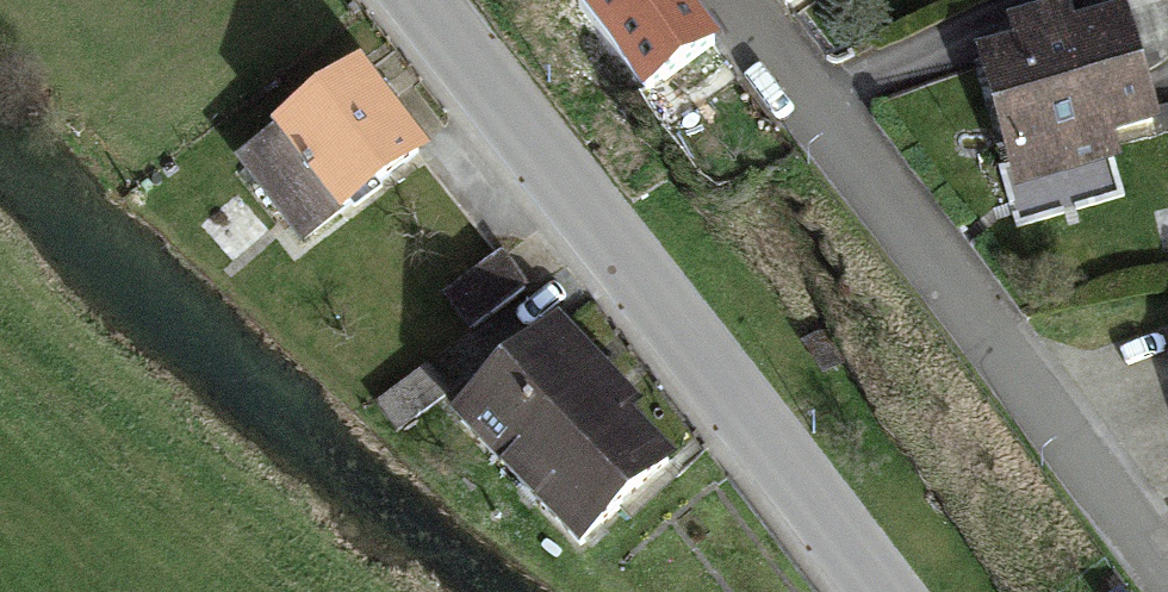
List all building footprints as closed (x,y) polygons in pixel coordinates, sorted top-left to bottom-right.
[(583,2),(652,91),(712,45),(678,0),(585,0),(583,2)] [(1011,49),(971,61),(1013,199),(1107,171),(1097,138),(1142,125),(1110,20),(1062,34),(1056,16),(1006,32),(1011,49)] [(356,68),(285,124),(347,203),(418,147),(356,68)] [(347,203),(285,124),(247,153),(309,232),(347,203)] [(506,255),(450,296),(473,327),(529,286),(506,255)] [(470,425),(579,542),(667,460),(558,343),(470,425)]
